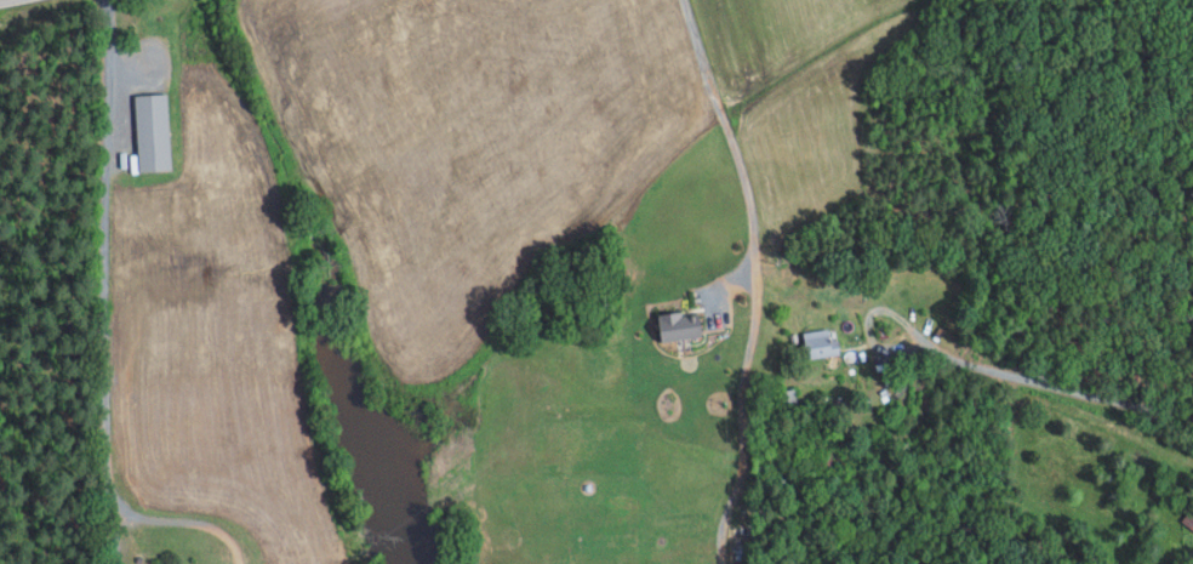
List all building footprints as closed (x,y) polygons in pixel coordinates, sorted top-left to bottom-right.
[(170,93),(137,93),(138,170),(172,169),(170,93)] [(706,336),(704,310),(658,314),(660,340),(706,336)] [(806,331),(811,358),(843,352),(841,338),(833,339),(831,327),(806,331)] [(1183,523),(1192,528),(1192,503),(1183,523)]
